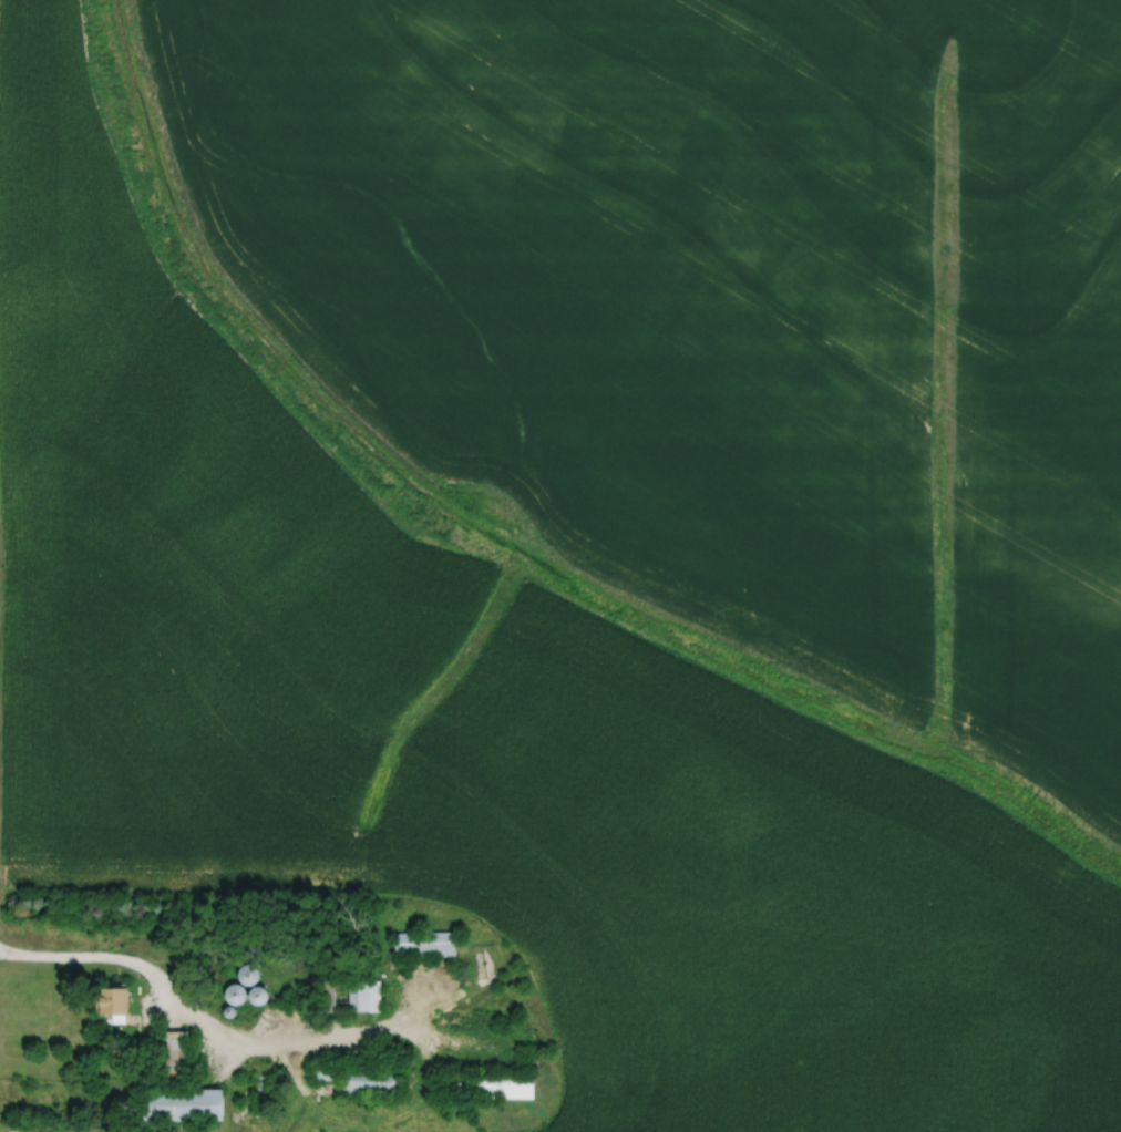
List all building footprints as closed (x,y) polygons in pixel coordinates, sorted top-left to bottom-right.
[(394,932),(394,957),(455,955),(454,929),(394,932)] [(247,964),(249,963),(251,963),(254,964),(256,965),(257,966),(258,967),(259,969),(260,971),(260,974),(260,976),(259,978),(258,980),(257,981),(255,982),(253,984),(250,985),(248,984),(246,984),(244,982),(243,981),(240,979),(239,978),(239,976),(239,974),(239,971),(240,969),(241,967),(243,965),(245,964),(247,964)] [(349,980),(349,1011),(380,1010),(380,979),(349,980)] [(320,980),(320,1010),(336,1010),(336,980),(320,980)] [(94,989),(94,1011),(100,1011),(100,1015),(112,1015),(112,1021),(125,1021),(125,1015),(128,1015),(128,987),(125,987),(125,982),(109,982),(109,987),(100,987),(100,989),(94,989)] [(226,997),(226,995),(226,992),(226,990),(227,988),(228,986),(230,985),(233,984),(235,982),(237,982),(239,982),(241,984),(244,986),(245,987),(247,989),(247,991),(247,994),(247,997),(246,999),(245,1000),(243,1002),(240,1004),(238,1004),(236,1004),(234,1004),(232,1002),(229,1001),(227,999),(226,997)] [(254,988),(255,987),(256,986),(258,985),(260,985),(263,986),(264,986),(266,987),(267,988),(268,990),(269,991),(269,994),(269,996),(269,997),(268,999),(267,1001),(266,1002),(265,1004),(263,1004),(260,1005),(258,1005),(257,1004),(255,1002),(254,1001),(253,1000),(251,999),(250,997),(250,995),(250,992),(251,991),(251,989),(254,988)] [(224,1010),(225,1008),(225,1007),(227,1006),(228,1005),(229,1005),(232,1005),(233,1006),(234,1006),(235,1007),(236,1009),(236,1010),(236,1011),(236,1013),(235,1015),(234,1016),(233,1017),(230,1017),(229,1017),(228,1017),(226,1016),(225,1015),(225,1013),(224,1011),(224,1010)] [(156,1084),(187,1084),(187,1030),(157,1030),(156,1084)] [(137,1036),(137,1052),(155,1052),(155,1036),(137,1036)] [(316,1062),(315,1079),(340,1080),(341,1063),(316,1062)] [(344,1064),(342,1092),(392,1095),(398,1097),(398,1089),(402,1089),(403,1068),(344,1064)] [(443,1072),(443,1097),(476,1097),(476,1072),(443,1072)] [(476,1072),(533,1072),(533,1097),(476,1097),(476,1072)] [(255,1074),(255,1115),(272,1115),(272,1074),(255,1074)] [(143,1089),(143,1121),(224,1120),(223,1088),(143,1089)]
